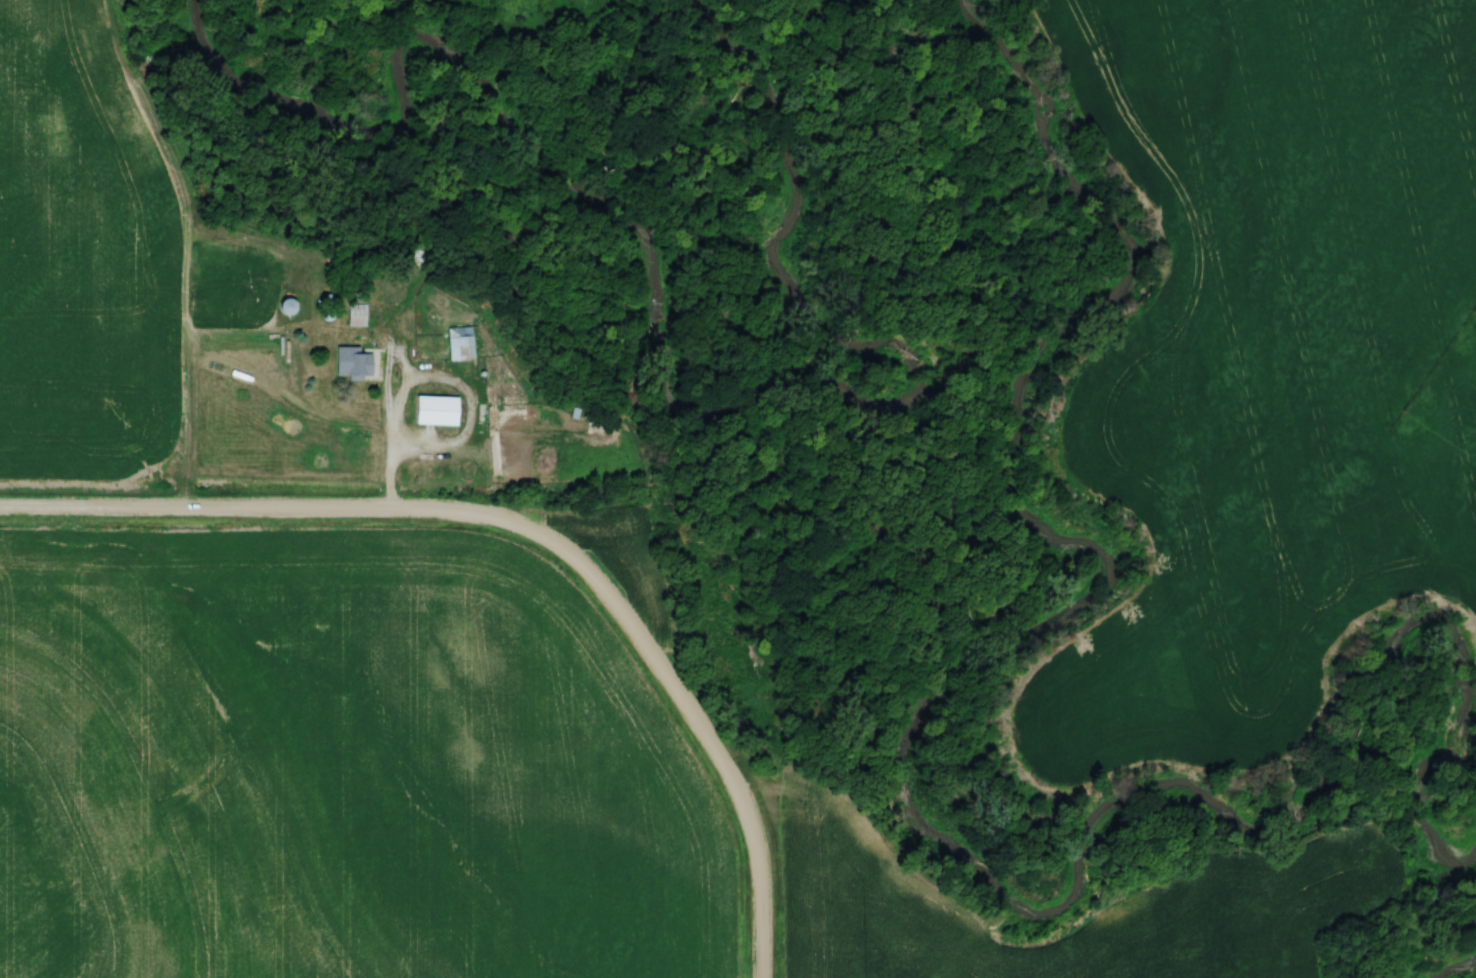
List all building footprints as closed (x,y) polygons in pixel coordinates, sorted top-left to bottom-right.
[(294,306),(284,300),(276,311),(286,318),(294,306)] [(364,305),(346,305),(346,329),(364,329),(364,305)] [(447,329),(448,362),(472,362),(471,329),(447,329)] [(369,379),(369,355),(360,355),(360,349),(335,348),(334,378),(369,379)] [(457,399),(415,398),(414,426),(456,427),(457,399)]
